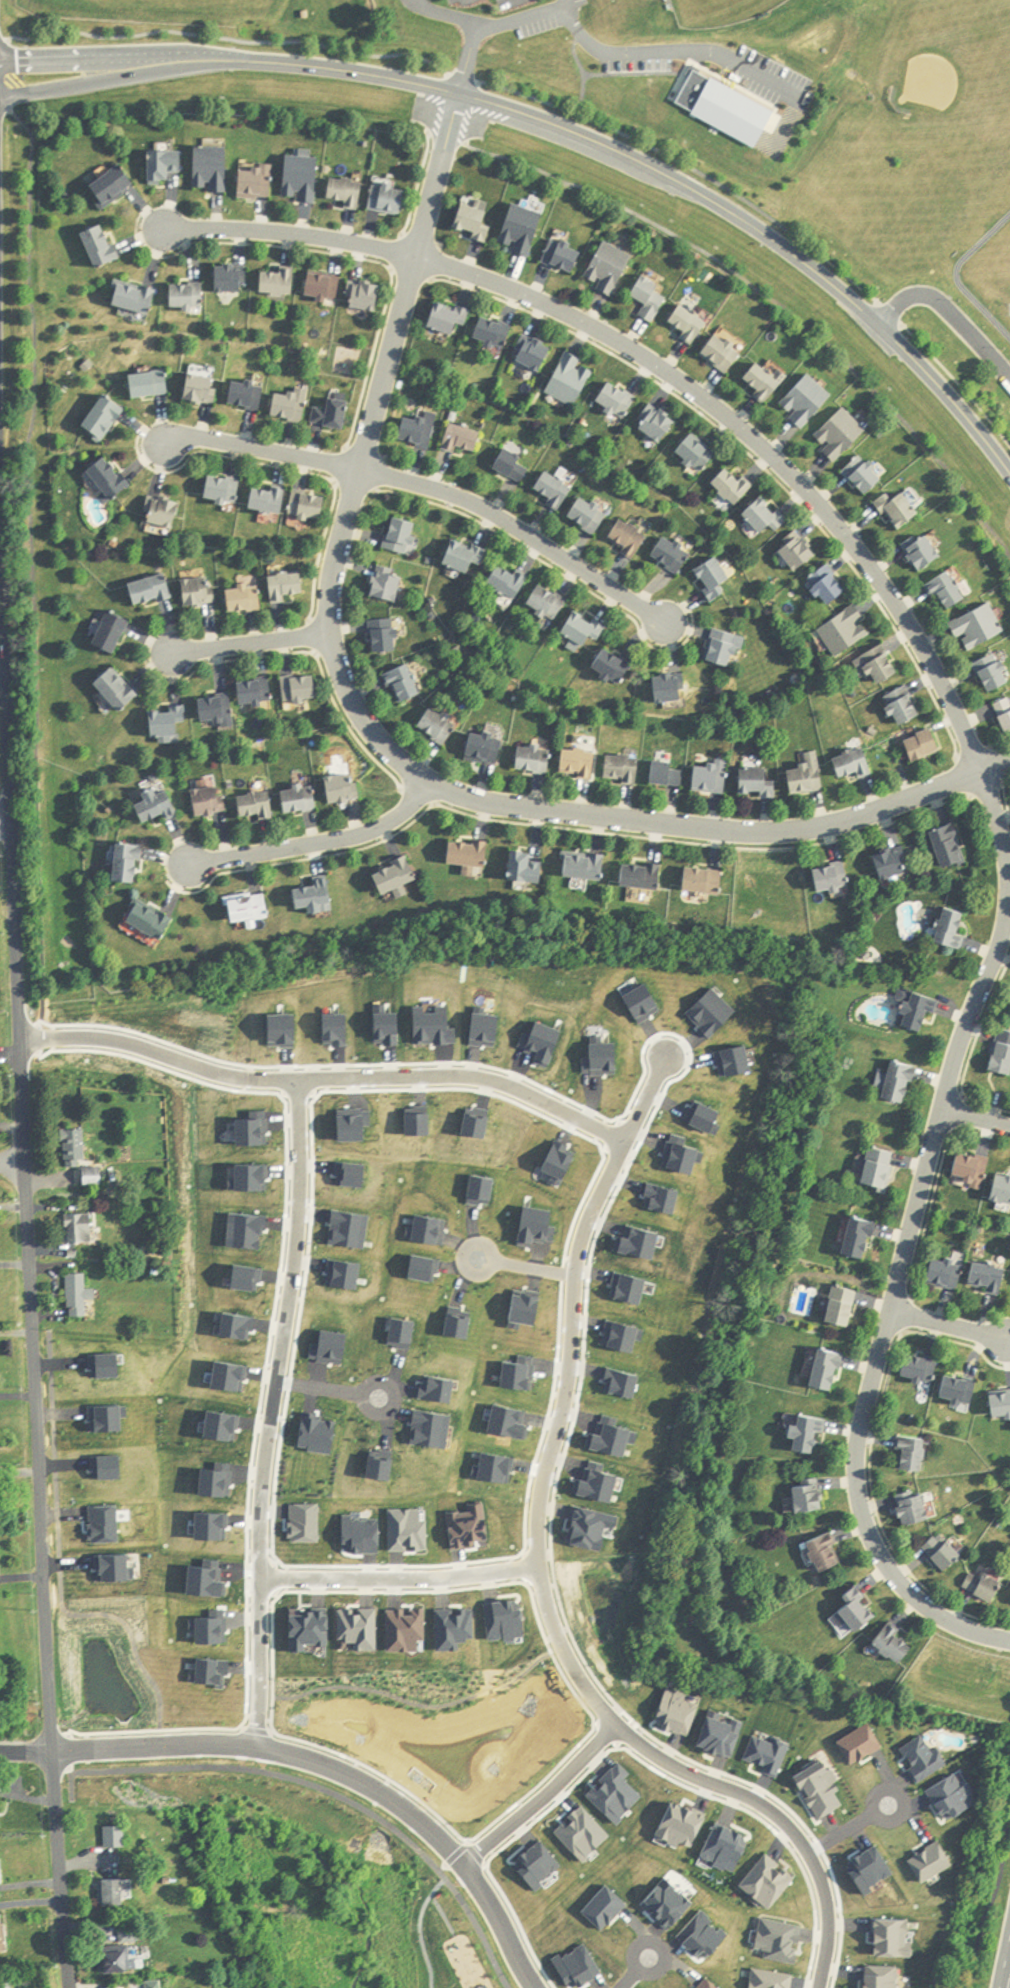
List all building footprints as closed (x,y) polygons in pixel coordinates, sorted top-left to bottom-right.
[(231,191),(231,147),(199,147),(199,190),(231,191)] [(187,174),(188,151),(155,150),(154,184),(174,185),(174,173),(187,174)] [(287,199),(320,201),(324,158),(291,155),(287,199)] [(94,189),(110,208),(139,182),(122,164),(94,189)] [(275,199),(276,165),(243,164),(241,197),(275,199)] [(368,183),(335,175),(330,196),(349,201),(348,206),(362,209),(368,183)] [(377,178),(372,210),(406,215),(410,189),(398,187),(399,182),(377,178)] [(465,202),(456,229),(488,240),(498,213),(465,202)] [(515,203),(502,242),(514,246),(512,251),(534,258),(548,214),(515,203)] [(87,232),(100,267),(123,258),(109,223),(87,232)] [(546,260),(577,274),(588,250),(557,236),(546,260)] [(630,268),(598,255),(589,278),(603,283),(601,289),(619,296),(630,268)] [(218,293),(246,293),(246,265),(218,265),(218,293)] [(298,269),(262,269),(262,294),(298,294),(298,269)] [(671,300),(662,293),(666,287),(648,274),(634,292),(650,304),(643,314),(655,323),(671,300)] [(342,275),(311,275),(311,298),(342,298),(342,275)] [(161,287),(119,280),(114,305),(156,313),(161,287)] [(355,310),(383,310),(383,282),(355,282),(355,310)] [(206,284),(173,284),(173,307),(206,307),(206,284)] [(458,337),(463,324),(468,327),(474,312),(441,299),(430,326),(458,337)] [(688,327),(685,340),(702,344),(709,315),(680,308),(676,324),(688,327)] [(508,348),(515,326),(485,316),(478,338),(508,348)] [(729,374),(747,352),(722,331),(704,354),(729,374)] [(546,371),(557,347),(528,333),(517,357),(546,371)] [(581,407),(598,369),(584,362),(586,358),(569,350),(549,393),(581,407)] [(788,385),(765,362),(749,377),(762,390),(758,395),(768,405),(788,385)] [(135,373),(136,397),(172,396),(171,372),(135,373)] [(216,406),(222,379),(192,373),(187,400),(216,406)] [(232,405),(262,412),(267,385),(238,379),(232,405)] [(627,418),(640,399),(614,381),(600,400),(627,418)] [(808,428),(828,408),(803,383),(784,404),(808,428)] [(300,426),(312,403),(283,388),(271,411),(300,426)] [(85,429),(106,443),(129,408),(108,394),(85,429)] [(348,430),(352,401),(331,398),(330,410),(316,408),(314,425),(348,430)] [(641,426),(669,442),(682,419),(654,404),(641,426)] [(400,437),(429,450),(439,426),(409,413),(400,437)] [(863,441),(839,417),(817,438),(841,462),(863,441)] [(460,452),(461,448),(481,451),(485,430),(450,424),(446,449),(460,452)] [(705,472),(721,455),(697,433),(681,450),(705,472)] [(870,497),(892,478),(869,451),(847,471),(870,497)] [(93,471),(118,500),(136,485),(111,455),(93,471)] [(758,489),(735,466),(717,483),(740,507),(758,489)] [(578,490),(550,470),(538,487),(553,498),(550,503),(562,512),(578,490)] [(242,502),(242,479),(210,479),(210,502),(242,502)] [(287,490),(256,488),(255,512),(286,513),(287,490)] [(328,496),(295,492),(292,520),(325,524),(328,496)] [(900,501),(894,493),(880,502),(901,533),(920,520),(905,498),(900,501)] [(570,517),(597,536),(613,514),(586,495),(570,517)] [(794,521),(768,495),(748,515),(768,534),(775,527),(782,533),(794,521)] [(185,503),(158,496),(151,523),(179,530),(185,503)] [(414,555),(419,523),(393,518),(387,550),(414,555)] [(653,534),(623,520),(612,543),(641,557),(653,534)] [(907,544),(924,573),(948,559),(932,530),(907,544)] [(803,572),(824,555),(805,531),(784,548),(803,572)] [(656,556),(681,575),(696,554),(671,535),(656,556)] [(446,565),(474,572),(476,563),(486,566),(490,549),(452,540),(446,565)] [(707,591),(716,604),(728,595),(724,589),(737,580),(721,557),(701,571),(712,587),(707,591)] [(502,562),(490,583),(520,600),(532,580),(502,562)] [(853,593),(833,564),(812,578),(832,607),(853,593)] [(973,599),(956,570),(930,584),(938,598),(944,595),(953,610),(973,599)] [(400,602),(406,576),(380,571),(374,597),(400,602)] [(305,572),(270,577),(274,602),(309,597),(305,572)] [(177,599),(172,575),(134,583),(139,606),(177,599)] [(187,607),(219,603),(216,577),(184,581),(187,607)] [(570,599),(540,585),(530,607),(560,621),(570,599)] [(263,611),(263,586),(230,586),(230,611),(263,611)] [(954,622),(961,640),(967,638),(972,651),(1009,635),(996,604),(954,622)] [(822,627),(838,657),(877,637),(868,620),(870,619),(862,606),(822,627)] [(597,637),(602,640),(610,628),(580,608),(565,631),(591,647),(597,637)] [(98,646),(120,655),(134,621),(111,612),(98,646)] [(375,621),(376,653),(403,652),(401,619),(375,621)] [(740,668),(748,637),(717,629),(709,660),(740,668)] [(873,666),(884,686),(905,674),(888,644),(858,661),(864,671),(873,666)] [(636,664),(608,648),(596,669),(625,685),(636,664)] [(1004,661),(1000,653),(977,664),(992,696),(1009,687),(1009,666),(1007,660),(1004,661)] [(393,689),(398,687),(407,704),(425,695),(411,665),(387,676),(393,689)] [(99,685),(126,712),(144,694),(117,667),(99,685)] [(687,675),(659,676),(660,702),(687,701),(687,675)] [(321,676),(286,677),(286,704),(322,703),(321,676)] [(244,681),(243,706),(275,707),(275,682),(244,681)] [(904,728),(927,718),(912,686),(890,696),(904,728)] [(236,720),(236,698),(203,699),(204,721),(236,720)] [(1009,733),(1009,701),(999,706),(1009,733)] [(447,746),(461,724),(435,707),(420,728),(447,746)] [(153,709),(154,739),(185,738),(185,724),(191,724),(191,709),(153,709)] [(498,768),(507,739),(477,729),(467,758),(498,768)] [(908,743),(919,764),(947,750),(936,729),(908,743)] [(520,746),(519,773),(551,774),(552,746),(520,746)] [(837,758),(842,781),(876,774),(871,750),(837,758)] [(564,777),(597,777),(597,751),(564,751),(564,777)] [(827,792),(823,753),(808,754),(810,768),(791,770),(794,795),(827,792)] [(608,783),(641,783),(641,756),(608,756),(608,783)] [(689,769),(659,760),(652,781),(683,790),(689,769)] [(698,765),(697,793),(729,795),(731,766),(698,765)] [(778,797),(778,769),(743,769),(743,797),(778,797)] [(363,802),(359,775),(328,779),(332,806),(363,802)] [(148,803),(141,805),(146,823),(180,813),(171,784),(145,792),(148,803)] [(195,791),(199,818),(230,814),(226,787),(195,791)] [(320,813),(318,787),(286,788),(287,814),(320,813)] [(278,821),(275,792),(242,795),(244,819),(261,817),(262,822),(278,821)] [(971,863),(961,825),(936,832),(946,870),(971,863)] [(454,842),(455,867),(492,867),(491,842),(454,842)] [(123,844),(120,882),(144,884),(147,846),(123,844)] [(905,848),(877,856),(885,883),(912,875),(905,848)] [(608,882),(611,856),(571,851),(568,876),(608,882)] [(537,864),(537,852),(513,852),(513,883),(548,883),(548,864),(537,864)] [(422,881),(413,858),(376,873),(386,896),(422,881)] [(669,865),(632,861),(629,887),(666,891),(669,865)] [(819,866),(817,892),(849,895),(852,870),(819,866)] [(729,873),(693,868),(690,891),(725,897),(729,873)] [(335,914),(334,879),(315,880),(315,888),(297,889),(298,911),(309,910),(310,915),(335,914)] [(236,925),(273,920),(269,894),(232,899),(236,925)] [(179,918),(142,899),(131,922),(168,941),(179,918)] [(963,949),(973,915),(948,908),(939,942),(963,949)] [(909,1021),(921,1033),(943,1009),(924,991),(905,1011),(912,1018),(909,1021)] [(1001,1042),(994,1071),(1009,1075),(1009,1045),(1001,1042)] [(886,1099),(912,1105),(921,1067),(895,1061),(886,1099)] [(87,1131),(66,1132),(67,1170),(83,1169),(83,1187),(105,1186),(105,1171),(88,1171),(87,1131)] [(899,1153),(874,1148),(867,1185),(893,1190),(899,1153)] [(959,1176),(972,1178),(970,1187),(987,1191),(994,1160),(964,1153),(959,1176)] [(1009,1204),(1009,1177),(999,1175),(994,1201),(1009,1204)] [(69,1216),(69,1245),(95,1245),(95,1216),(69,1216)] [(880,1223),(856,1218),(849,1255),(872,1260),(880,1223)] [(967,1266),(936,1257),(929,1284),(960,1292),(967,1266)] [(1006,1293),(1009,1267),(978,1264),(975,1290),(1006,1293)] [(70,1276),(70,1319),(89,1319),(89,1276),(70,1276)] [(857,1327),(861,1291),(837,1288),(832,1324),(857,1327)] [(838,1393),(849,1357),(827,1350),(816,1386),(838,1393)] [(942,1360),(910,1352),(904,1377),(936,1385),(942,1360)] [(943,1398),(974,1408),(982,1384),(951,1374),(943,1398)] [(995,1395),(999,1419),(1009,1417),(1009,1393),(995,1395)] [(830,1423),(805,1415),(797,1440),(803,1442),(800,1451),(820,1457),(830,1423)] [(907,1452),(907,1472),(929,1472),(929,1440),(902,1440),(902,1452),(907,1452)] [(828,1514),(827,1481),(805,1481),(805,1488),(798,1488),(799,1514),(828,1514)] [(901,1498),(907,1528),(934,1522),(927,1492),(901,1498)] [(824,1576),(849,1566),(836,1534),(811,1544),(824,1576)] [(967,1558),(943,1534),(927,1550),(950,1574),(967,1558)] [(1002,1601),(1005,1579),(972,1574),(968,1595),(1002,1601)] [(851,1604),(833,1623),(850,1639),(857,1631),(863,1637),(885,1615),(857,1588),(846,1599),(851,1604)] [(355,1606),(336,1606),(336,1628),(355,1628),(355,1606)] [(419,1606),(388,1606),(388,1626),(419,1626),(419,1606)] [(473,1606),(436,1606),(436,1627),(473,1627),(473,1606)] [(106,1826),(106,1847),(127,1847),(127,1826),(106,1826)] [(128,1905),(128,1879),(101,1879),(101,1905),(128,1905)] [(0,1915),(0,1954),(9,1954),(9,1915),(0,1915)] [(136,1926),(120,1927),(120,1942),(107,1943),(108,1973),(138,1971),(136,1926)]
